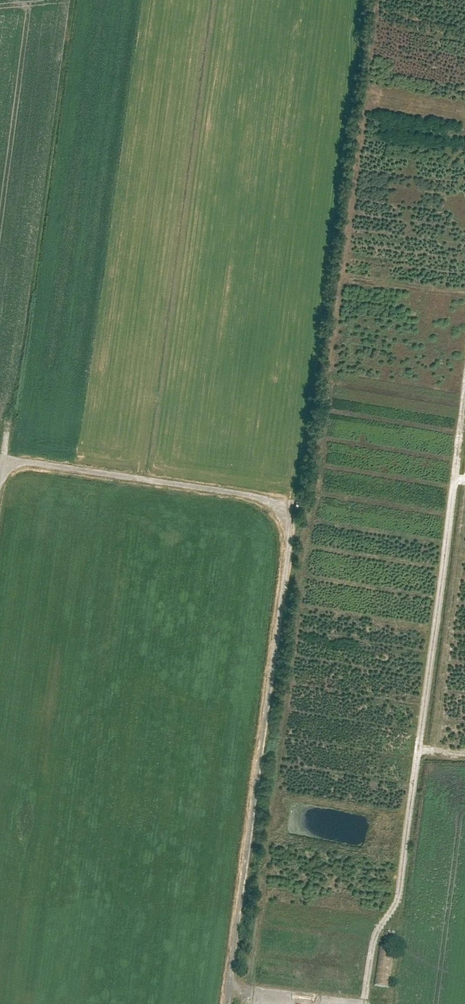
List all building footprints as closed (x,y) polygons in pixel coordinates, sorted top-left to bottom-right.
[(389,988),(394,948),(379,946),(373,986),(389,988)]
